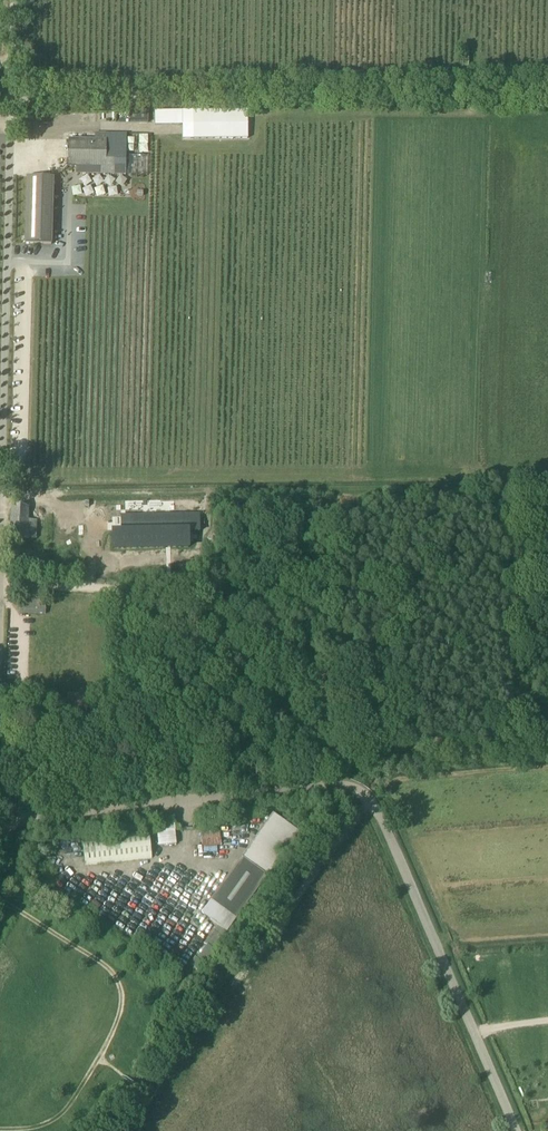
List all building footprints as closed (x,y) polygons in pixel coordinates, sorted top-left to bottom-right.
[(148,110),(129,110),(129,122),(148,122),(148,121),(148,110)] [(248,110),(194,111),(194,139),(248,138),(248,110)] [(176,124),(176,112),(156,112),(156,124),(176,124)] [(107,140),(107,133),(95,133),(95,140),(90,140),(90,133),(77,133),(77,140),(69,140),(68,167),(77,167),(100,167),(99,174),(115,175),(126,175),(126,155),(116,155),(116,141),(107,140)] [(28,177),(26,243),(51,244),(54,178),(28,177)] [(28,520),(28,508),(13,508),(12,530),(12,538),(36,538),(36,520),(28,520)] [(121,532),(113,533),(113,549),(189,548),(189,532),(200,532),(200,515),(130,516),(130,532),(121,532)] [(20,613),(46,614),(46,602),(21,601),(20,613)] [(272,816),(250,846),(201,915),(226,933),(297,834),(272,816)] [(178,844),(177,826),(176,825),(158,826),(159,846),(178,844)] [(203,848),(223,846),(220,828),(201,831),(203,848)] [(150,834),(83,842),(86,866),(152,859),(150,834)] [(190,964),(201,973),(226,939),(215,931),(190,964)]
